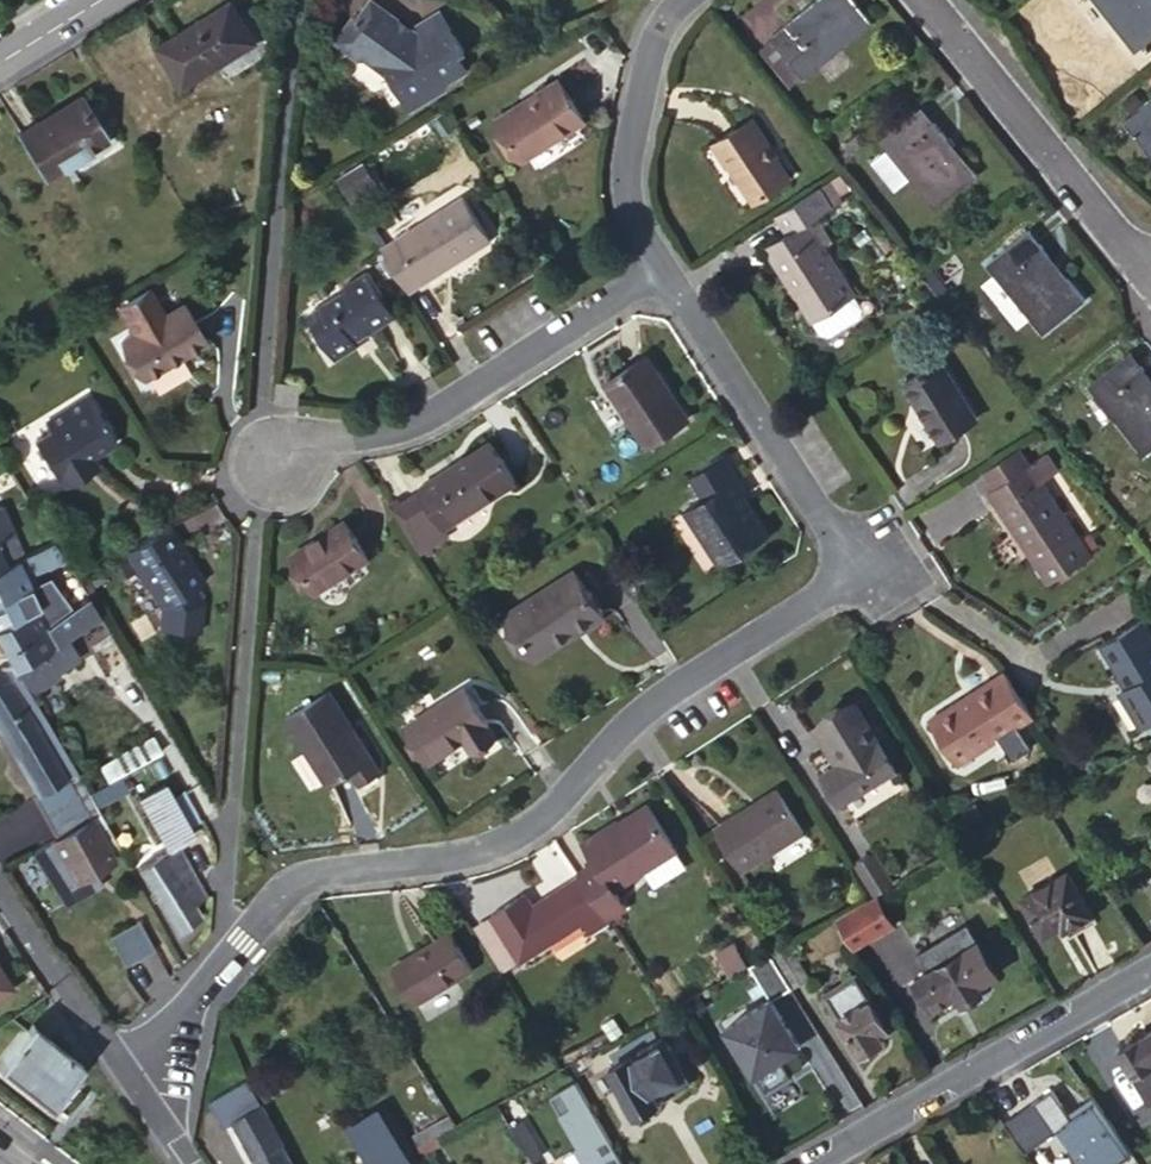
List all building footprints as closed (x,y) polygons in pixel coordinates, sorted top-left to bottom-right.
[(405,25),(395,18),(397,12),(380,0),(366,0),(359,10),(353,11),(336,35),(360,52),(363,49),(384,64),(404,101),(441,81),(443,76),(463,65),(455,50),(462,46),(440,6),(405,25)] [(772,40),(798,72),(802,76),(869,22),(850,0),(813,0),(768,36),(772,40)] [(1133,48),(1150,34),(1150,0),(1095,0),(1133,48)] [(254,40),(231,3),(159,49),(180,85),(254,40)] [(798,72),(772,40),(759,50),(785,82),(798,72)] [(578,121),(555,82),(495,119),(518,158),(578,121)] [(103,140),(78,97),(19,133),(44,176),(103,140)] [(1125,120),(1150,154),(1150,100),(1125,120)] [(878,139),(885,148),(909,177),(934,206),(975,174),(919,105),(878,139)] [(769,147),(751,119),(715,142),(751,201),(784,180),(766,149),(769,147)] [(909,177),(885,148),(870,161),(894,190),(909,177)] [(822,330),(825,334),(856,315),(853,311),(859,307),(808,222),(830,208),(815,183),(772,209),(787,234),(772,243),(798,285),(790,290),(808,320),(809,319),(817,333),(822,330)] [(462,198),(381,249),(407,290),(487,239),(462,198)] [(1083,299),(1027,229),(986,263),(1041,332),(1083,299)] [(764,248),(790,290),(798,285),(772,243),(764,248)] [(353,337),(367,330),(391,314),(366,272),(341,287),(343,291),(307,314),(334,357),(357,343),(353,337)] [(116,304),(119,309),(148,293),(145,288),(116,304)] [(202,341),(181,304),(161,315),(148,293),(119,309),(132,332),(119,339),(141,377),(202,341)] [(370,335),(367,330),(353,337),(357,343),(370,335)] [(1128,351),(1088,384),(1142,452),(1150,445),(1150,379),(1128,351)] [(684,418),(645,357),(605,383),(644,445),(684,418)] [(974,418),(938,360),(903,382),(938,440),(974,418)] [(77,462),(86,457),(114,440),(86,397),(44,424),(50,432),(33,444),(54,477),(60,473),(65,481),(82,470),(77,462)] [(420,491),(399,505),(422,541),(443,527),(515,481),(489,441),(418,487),(420,491)] [(1018,446),(986,466),(997,484),(1029,463),(1018,446)] [(745,493),(721,453),(689,474),(702,497),(684,509),(718,566),(767,536),(743,496),(745,493)] [(1041,455),(1029,463),(1049,493),(1061,486),(1041,455)] [(94,470),(86,457),(77,462),(82,470),(86,475),(94,470)] [(1049,493),(1029,463),(997,484),(1037,547),(1028,552),(1047,581),(1088,554),(1086,551),(1079,540),(1049,493)] [(86,475),(82,470),(65,481),(68,487),(86,475)] [(60,473),(54,477),(59,485),(65,481),(60,473)] [(1037,547),(997,484),(988,490),(1028,552),(1037,547)] [(398,503),(389,508),(417,553),(448,533),(443,527),(422,541),(399,505),(398,503)] [(3,564),(4,566),(13,561),(20,558),(16,546),(11,536),(0,512),(0,565),(3,564)] [(366,558),(342,522),(291,555),(314,591),(366,558)] [(166,524),(125,550),(160,608),(158,628),(198,632),(200,602),(191,588),(201,581),(166,524)] [(43,533),(16,546),(20,558),(47,544),(43,533)] [(1088,535),(1079,540),(1086,551),(1096,545),(1088,535)] [(20,558),(13,561),(22,578),(39,570),(36,564),(59,554),(55,539),(47,544),(20,558)] [(36,564),(39,570),(60,559),(59,554),(36,564)] [(0,565),(0,590),(22,578),(13,561),(4,566),(3,564),(0,565)] [(599,617),(570,571),(504,613),(531,654),(576,625),(581,630),(599,617)] [(0,590),(0,642),(17,669),(54,647),(46,627),(38,607),(22,578),(0,590)] [(58,593),(38,607),(46,627),(86,597),(79,585),(61,596),(58,593)] [(101,617),(90,596),(86,597),(46,627),(54,647),(17,669),(30,693),(59,675),(56,671),(79,657),(67,638),(101,617)] [(1143,619),(1101,644),(1128,689),(1121,693),(1145,734),(1150,731),(1145,722),(1150,719),(1150,632),(1143,619)] [(17,669),(0,668),(0,670),(62,777),(73,770),(17,669)] [(73,770),(62,777),(0,670),(0,735),(35,795),(30,798),(56,840),(89,820),(98,815),(96,809),(88,794),(73,770)] [(1031,716),(1003,671),(927,720),(955,764),(1031,716)] [(493,736),(463,689),(406,725),(428,760),(461,739),(469,751),(493,736)] [(328,784),(350,770),(370,758),(327,690),(285,716),(328,784)] [(852,705),(820,724),(843,762),(836,766),(820,775),(838,804),(893,770),(852,705)] [(843,762),(820,724),(813,727),(836,766),(843,762)] [(113,757),(97,766),(106,780),(158,751),(151,738),(114,758),(113,757)] [(370,758),(350,770),(358,784),(379,772),(370,758)] [(116,779),(99,788),(107,803),(124,794),(116,779)] [(184,827),(170,801),(162,786),(138,798),(165,848),(188,835),(184,827)] [(99,788),(88,794),(96,809),(107,803),(99,788)] [(802,831),(776,790),(714,827),(740,869),(802,831)] [(183,795),(170,801),(184,827),(198,819),(183,795)] [(593,861),(576,872),(578,876),(599,909),(604,917),(622,906),(611,889),(644,868),(675,849),(647,804),(617,824),(615,821),(581,842),(593,861)] [(98,815),(89,820),(107,851),(117,846),(98,815)] [(89,820),(56,840),(30,854),(61,909),(96,889),(88,875),(112,861),(107,851),(89,820)] [(204,895),(176,846),(139,867),(174,928),(197,916),(190,902),(204,895)] [(685,865),(675,849),(644,868),(650,878),(658,881),(685,865)] [(891,882),(874,854),(855,866),(873,893),(891,882)] [(1090,915),(1065,872),(1048,881),(1039,866),(1023,875),(1032,890),(1019,897),(1040,935),(1066,922),(1070,928),(1090,915)] [(599,909),(578,876),(532,906),(523,892),(488,914),(517,960),(599,909)] [(876,899),(835,920),(851,947),(854,945),(871,934),(891,923),(876,899)] [(1026,931),(1015,912),(1009,916),(1021,935),(1026,931)] [(978,998),(978,992),(982,989),(959,952),(977,941),(964,921),(915,952),(926,970),(912,979),(935,1017),(962,1002),(967,1005),(978,998)] [(157,953),(140,925),(112,941),(128,970),(157,953)] [(469,967),(448,933),(393,967),(415,1001),(469,967)] [(889,963),(871,934),(854,945),(872,973),(889,963)] [(976,938),(975,939),(977,941),(959,952),(978,982),(996,970),(976,938)] [(732,942),(715,952),(722,963),(739,952),(732,942)] [(785,945),(772,952),(792,986),(804,978),(785,945)] [(739,952),(722,963),(729,975),(747,966),(739,952)] [(767,956),(749,965),(770,997),(786,988),(767,956)] [(885,1028),(855,979),(825,997),(860,1053),(881,1041),(876,1034),(885,1028)] [(768,999),(722,1026),(760,1091),(788,1074),(777,1057),(796,1045),(768,999)] [(29,1023),(0,1060),(0,1066),(49,1104),(80,1064),(29,1023)] [(649,1028),(642,1031),(648,1043),(655,1039),(649,1028)] [(1117,1049),(1131,1074),(1134,1072),(1149,1098),(1150,1097),(1150,1030),(1117,1049)] [(648,1043),(642,1031),(619,1045),(625,1056),(613,1063),(608,1066),(633,1111),(635,1110),(641,1114),(652,1108),(654,1101),(656,1101),(651,1090),(679,1074),(659,1036),(655,1039),(648,1043)] [(625,1056),(619,1045),(607,1052),(613,1063),(625,1056)] [(683,1084),(679,1074),(651,1090),(656,1101),(683,1084)] [(246,1078),(209,1097),(223,1124),(232,1119),(255,1163),(290,1163),(246,1078)] [(574,1080),(549,1095),(577,1145),(573,1147),(583,1163),(622,1163),(574,1080)] [(1094,1102),(1071,1117),(1068,1113),(1052,1089),(1004,1121),(1024,1151),(1059,1127),(1084,1163),(1116,1163),(1130,1155),(1094,1102)] [(403,1153),(377,1109),(349,1126),(372,1163),(409,1163),(403,1153)] [(408,1137),(414,1146),(436,1135),(453,1126),(447,1116),(408,1137)] [(522,1120),(510,1127),(530,1160),(538,1155),(542,1153),(522,1120)] [(414,1146),(420,1156),(441,1144),(436,1135),(414,1146)] [(420,1156),(414,1146),(403,1153),(409,1163),(425,1163),(420,1156)]
